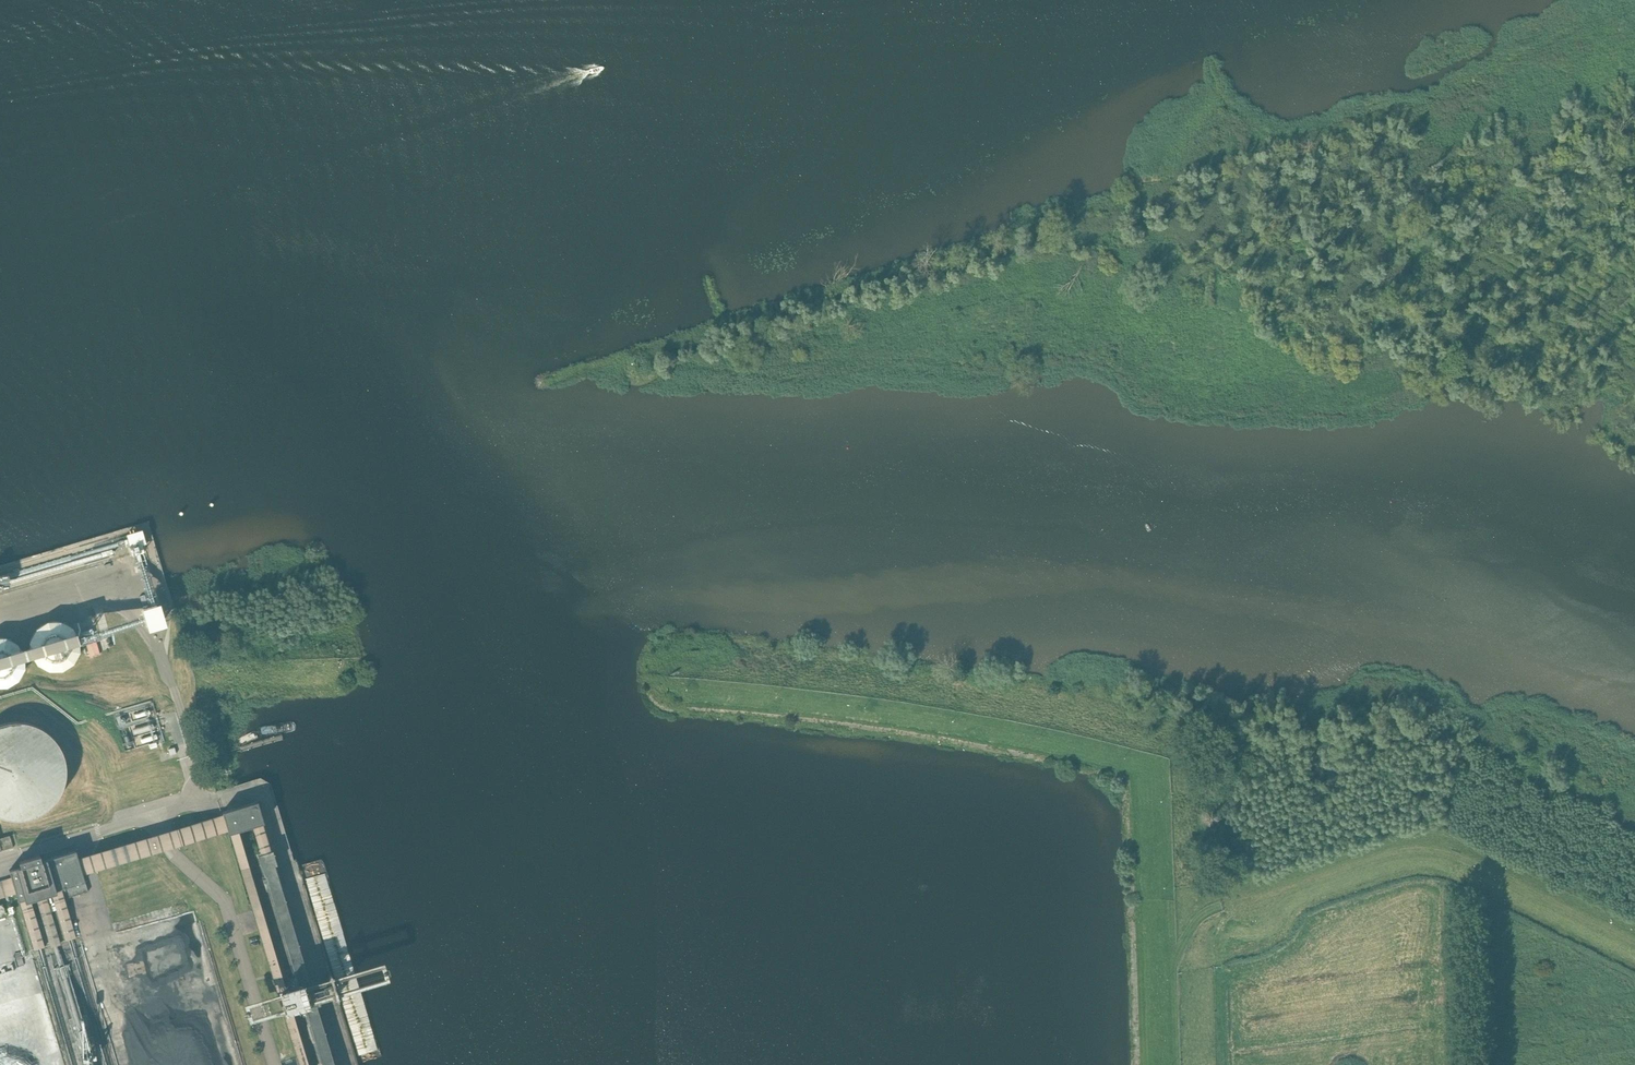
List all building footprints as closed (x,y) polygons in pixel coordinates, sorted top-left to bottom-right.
[(83,653),(84,649),(83,644),(82,640),(80,636),(77,632),(74,629),(70,626),(66,625),(61,624),(57,624),(52,625),(48,627),(44,629),(41,632),(38,636),(36,640),(35,644),(34,649),(35,654),(36,658),(38,662),(41,666),(44,669),(48,671),(52,673),(57,673),(62,673),(66,673),(70,671),(74,668),(77,665),(80,662),(82,657),(83,653)] [(28,665),(27,661),(26,656),(24,652),(21,648),(17,645),(13,643),(8,642),(4,641),(0,641),(0,691),(5,691),(9,690),(14,688),(18,686),(21,683),(24,679),(26,675),(27,670),(28,665)] [(65,773),(63,764),(61,755),(56,747),(50,740),(43,734),(35,730),(26,727),(17,726),(8,726),(0,728),(0,820),(1,821),(10,823),(19,823),(28,821),(37,818),(45,813),(52,807),(57,800),(61,791),(64,782),(65,773)] [(257,801),(222,812),(228,833),(263,823),(257,801)] [(0,838),(0,841),(2,850),(13,848),(10,836),(0,838)] [(0,880),(0,898),(16,893),(18,901),(19,900),(34,950),(44,947),(29,897),(35,896),(50,945),(60,942),(45,892),(50,891),(65,941),(75,938),(61,888),(64,898),(88,891),(75,850),(42,860),(40,855),(19,861),(21,867),(9,870),(11,877),(0,880)]
